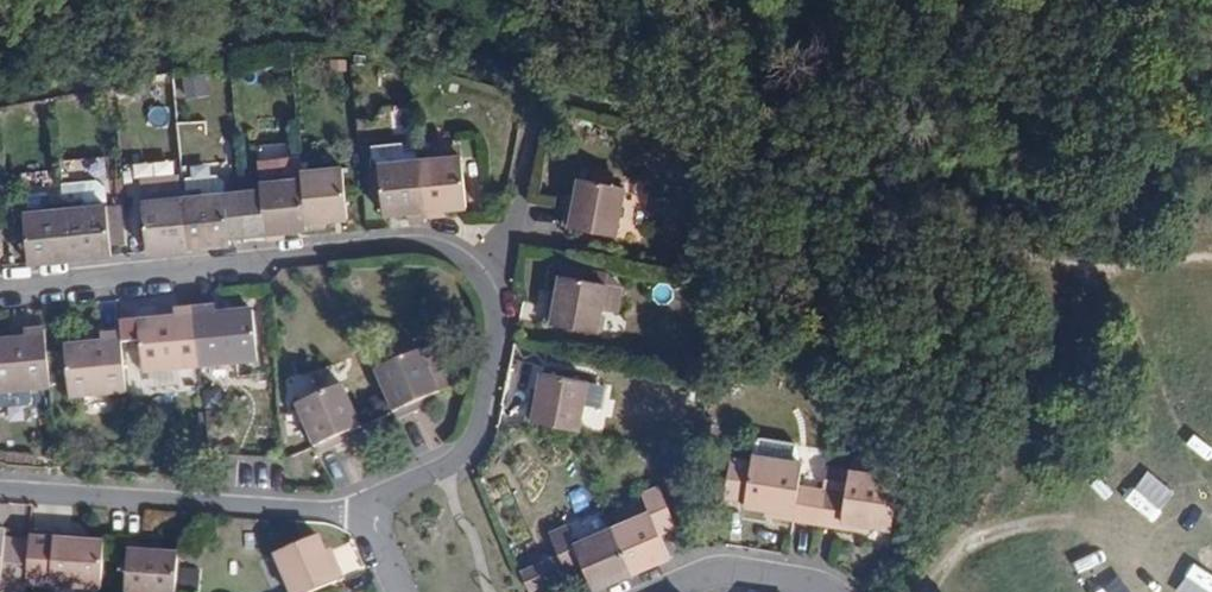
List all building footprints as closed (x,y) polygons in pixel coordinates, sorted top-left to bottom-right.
[(435,153),(417,155),(418,161),(459,158),(458,147),(435,149),(435,153)] [(418,161),(423,219),(441,217),(440,210),(464,208),(459,158),(418,161)] [(259,180),(296,179),(296,159),(258,160),(259,180)] [(406,221),(423,219),(418,161),(377,165),(381,216),(404,213),(406,221)] [(340,169),(299,172),(300,180),(305,230),(323,228),(323,221),(345,219),(340,169)] [(186,191),(181,191),(187,248),(228,244),(227,237),(245,235),(241,192),(223,194),(222,177),(185,179),(186,191)] [(572,202),(564,201),(560,226),(610,235),(620,187),(576,178),(573,193),(572,202)] [(139,183),(145,252),(187,248),(181,191),(175,192),(174,180),(139,183)] [(263,233),(264,241),(281,239),(281,232),(305,230),(300,180),(259,184),(259,191),(241,192),(245,235),(263,233)] [(94,188),(61,191),(62,202),(63,209),(67,260),(109,256),(108,245),(105,216),(103,194),(94,188)] [(565,193),(564,201),(572,202),(573,193),(565,193)] [(44,205),(45,211),(63,209),(62,202),(44,205)] [(21,214),(27,263),(67,260),(63,209),(45,211),(21,214)] [(119,216),(105,216),(108,245),(121,243),(119,216)] [(553,300),(545,298),(541,323),(594,332),(603,284),(558,275),(555,293),(553,300)] [(547,292),(545,298),(553,300),(555,293),(547,292)] [(214,307),(193,308),(199,367),(255,361),(251,312),(215,313),(214,307)] [(199,367),(193,308),(173,310),(173,319),(136,322),(141,372),(199,367)] [(43,330),(24,332),(24,338),(0,341),(0,392),(29,389),(49,387),(43,330)] [(125,391),(119,334),(99,336),(99,343),(63,347),(68,396),(125,391)] [(433,350),(421,355),(437,393),(449,388),(433,350)] [(419,352),(374,371),(392,413),(396,418),(418,409),(416,404),(423,401),(423,400),(438,393),(437,393),(421,355),(419,352)] [(294,403),(341,384),(333,365),(286,384),(294,403)] [(528,395),(524,421),(525,420),(567,428),(576,430),(584,381),(540,373),(537,390),(535,397),(528,395)] [(295,405),(309,438),(312,447),(316,453),(339,443),(336,438),(343,434),(358,428),(341,385),(295,405)] [(0,392),(0,407),(31,404),(29,389),(0,392)] [(529,389),(528,395),(535,397),(537,390),(529,389)] [(425,406),(423,401),(416,404),(418,409),(425,406)] [(336,438),(339,443),(346,440),(343,434),(336,438)] [(309,438),(283,450),(284,459),(312,447),(309,438)] [(751,443),(749,456),(793,463),(795,450),(792,445),(756,439),(751,443)] [(816,524),(820,491),(795,486),(798,464),(793,463),(749,456),(748,462),(727,458),(722,496),(743,499),(742,505),(762,508),(770,510),(770,517),(816,524)] [(896,480),(824,467),(820,491),(816,524),(856,530),(857,523),(867,524),(888,527),(896,480)] [(646,512),(610,528),(630,574),(667,558),(658,534),(673,528),(655,485),(638,493),(646,512)] [(770,510),(762,508),(761,516),(770,517),(770,510)] [(866,532),(867,524),(857,523),(856,530),(866,532)] [(557,556),(541,562),(549,581),(583,568),(592,589),(630,574),(610,528),(573,544),(565,525),(547,532),(557,556)] [(1,581),(0,587),(24,589),(28,538),(4,536),(5,528),(0,528),(0,581),(1,581)] [(28,538),(25,583),(100,588),(102,542),(85,541),(77,541),(76,533),(76,532),(28,530),(28,538)] [(77,541),(85,541),(85,533),(76,533),(77,541)] [(322,551),(314,535),(274,553),(291,591),(311,591),(342,578),(332,557),(325,560),(322,551)] [(177,554),(160,553),(152,552),(152,545),(127,543),(124,591),(175,591),(177,554)] [(160,545),(152,545),(152,552),(160,553),(160,545)] [(329,548),(322,551),(325,560),(332,557),(329,548)] [(541,562),(519,571),(528,591),(549,582),(549,581),(541,562)]
